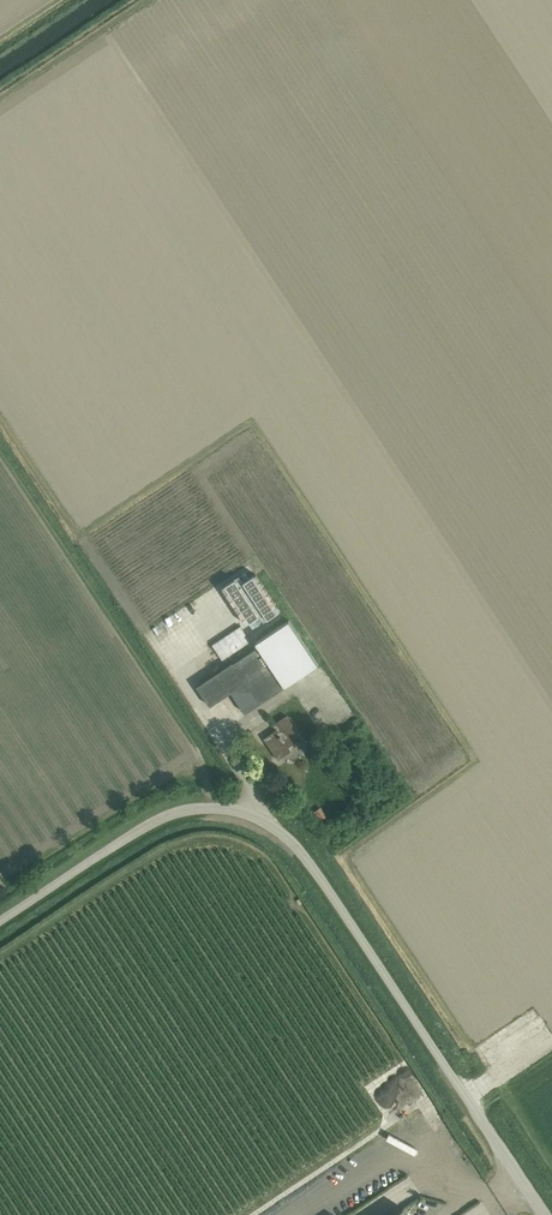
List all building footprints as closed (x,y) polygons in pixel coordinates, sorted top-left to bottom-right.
[(255,643),(258,647),(285,687),(318,664),(289,620),(255,643)] [(240,626),(212,645),(222,660),(250,641),(240,626)] [(285,687),(258,647),(255,643),(230,659),(233,663),(197,687),(210,707),(231,692),(245,713),(285,687)] [(181,700),(188,697),(180,678),(172,681),(181,700)] [(316,683),(310,687),(317,697),(323,694),(316,683)] [(304,710),(312,705),(299,688),(291,693),(304,710)] [(289,747),(301,738),(286,716),(273,724),(276,730),(263,738),(278,759),(291,750),(289,747)] [(313,816),(319,809),(311,801),(305,808),(313,816)] [(421,1214),(438,1214),(448,1209),(443,1202),(421,1214)]
